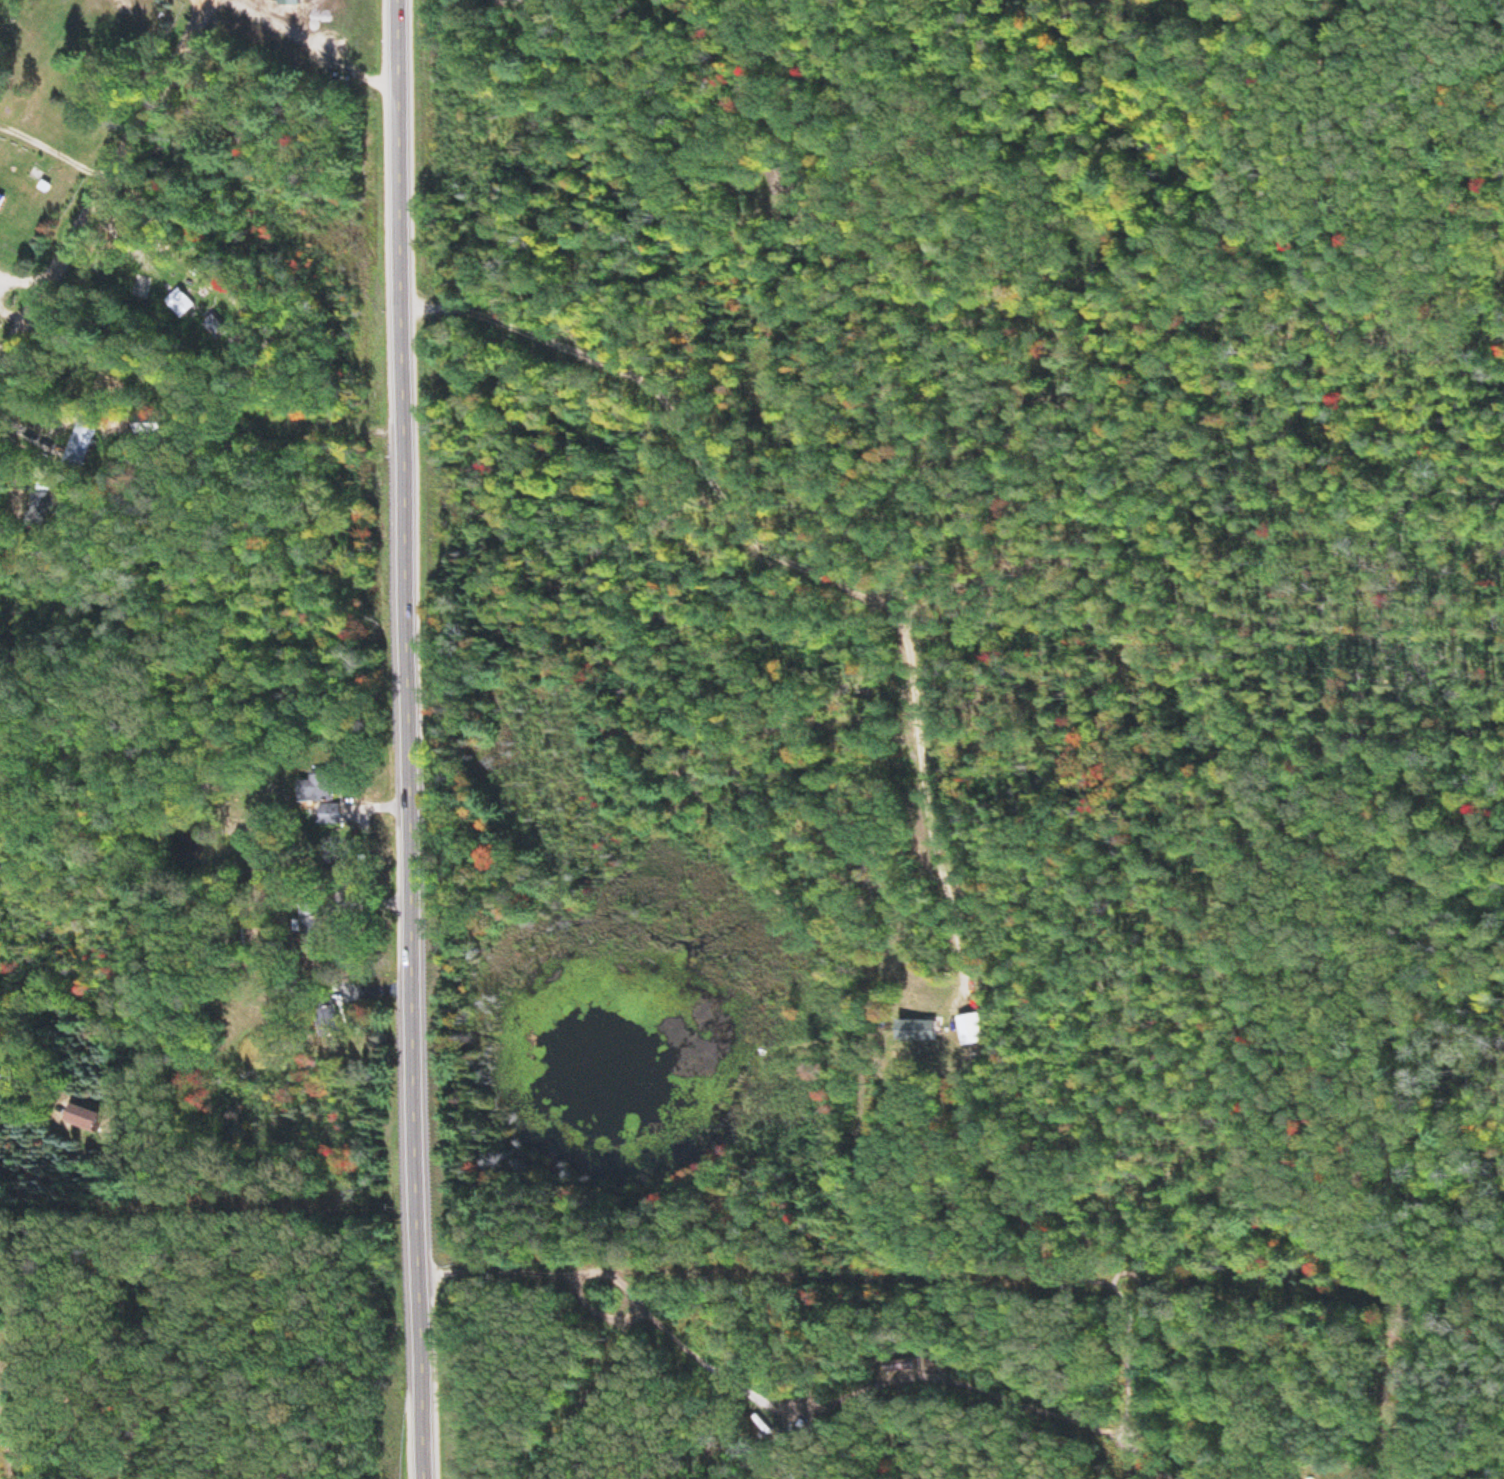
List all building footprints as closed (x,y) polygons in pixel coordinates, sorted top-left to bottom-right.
[(165,304),(182,320),(192,308),(175,293),(165,304)] [(108,429),(89,422),(77,458),(96,465),(108,429)] [(60,495),(41,495),(41,512),(60,512),(60,495)] [(308,803),(345,803),(345,780),(308,780),(308,803)] [(983,1046),(982,1016),(959,1017),(960,1046),(983,1046)] [(894,1042),(938,1042),(938,1022),(894,1022),(894,1042)] [(86,1123),(109,1132),(116,1112),(93,1104),(86,1123)]
